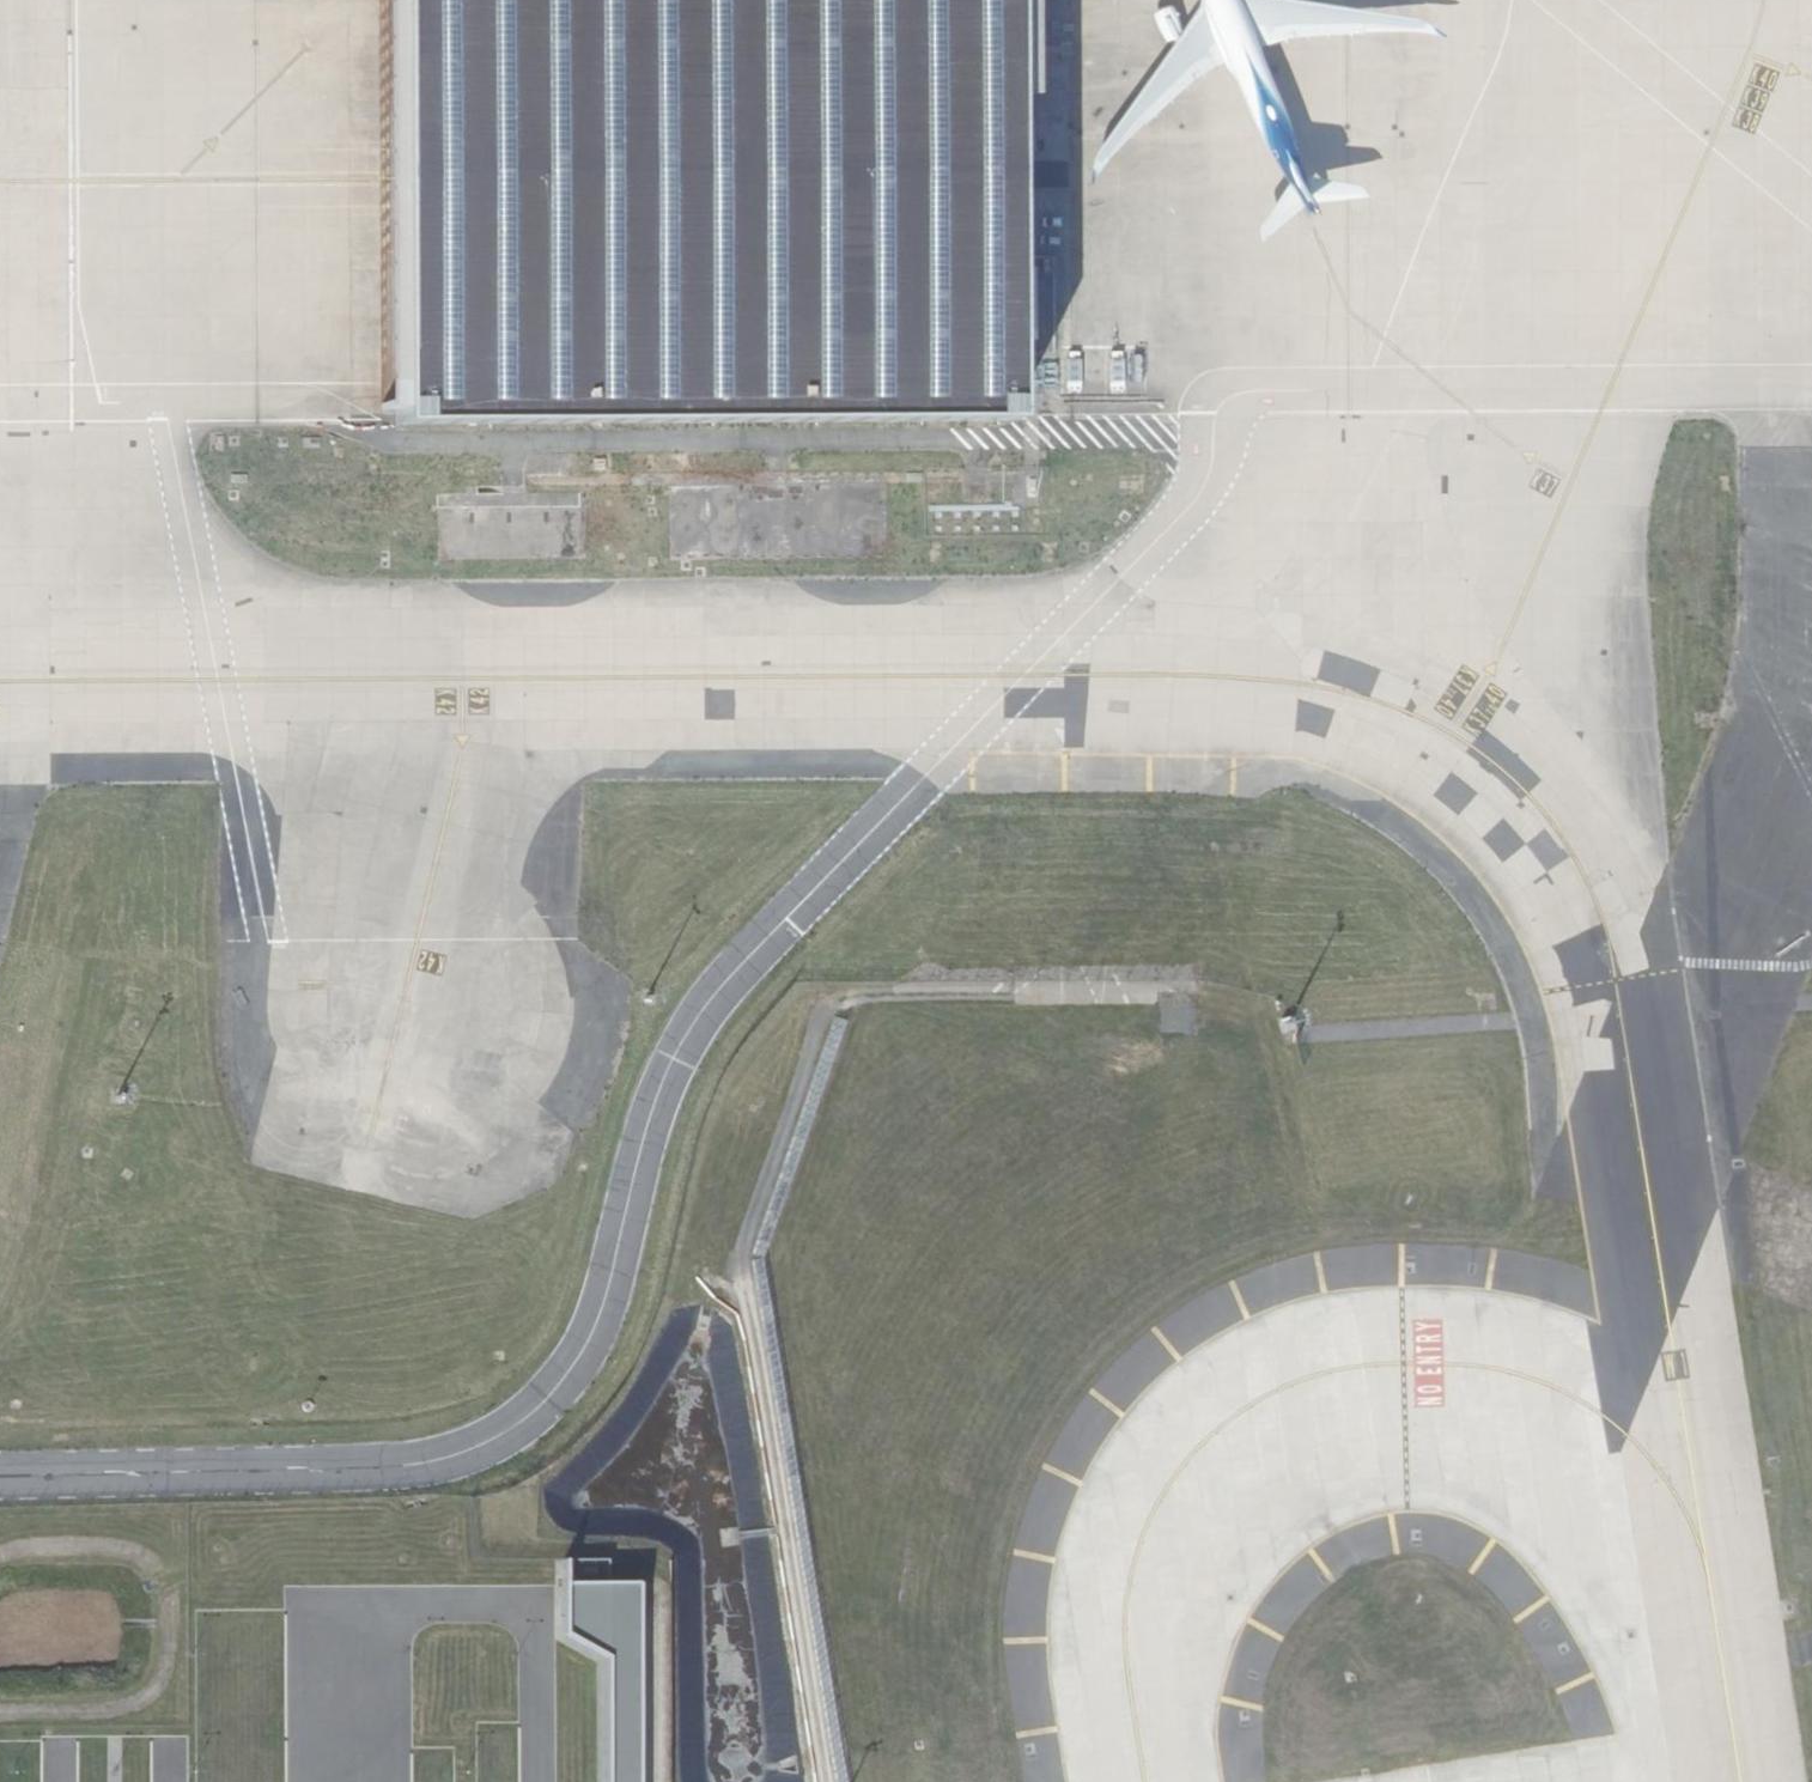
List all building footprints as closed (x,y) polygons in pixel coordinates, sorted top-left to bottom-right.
[(382,416),(396,416),(396,430),(1007,426),(1005,101),(1023,101),(1022,0),(379,0),(382,416)] [(636,1584),(610,1585),(565,1585),(565,1635),(608,1658),(606,1781),(634,1781),(636,1584)]
